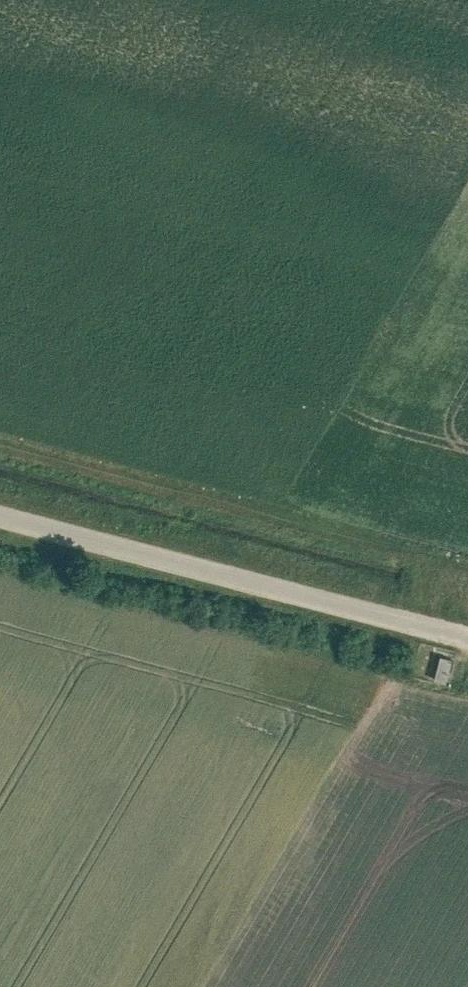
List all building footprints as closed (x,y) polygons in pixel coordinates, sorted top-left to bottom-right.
[(449,680),(455,656),(443,652),(436,677),(449,680)]
